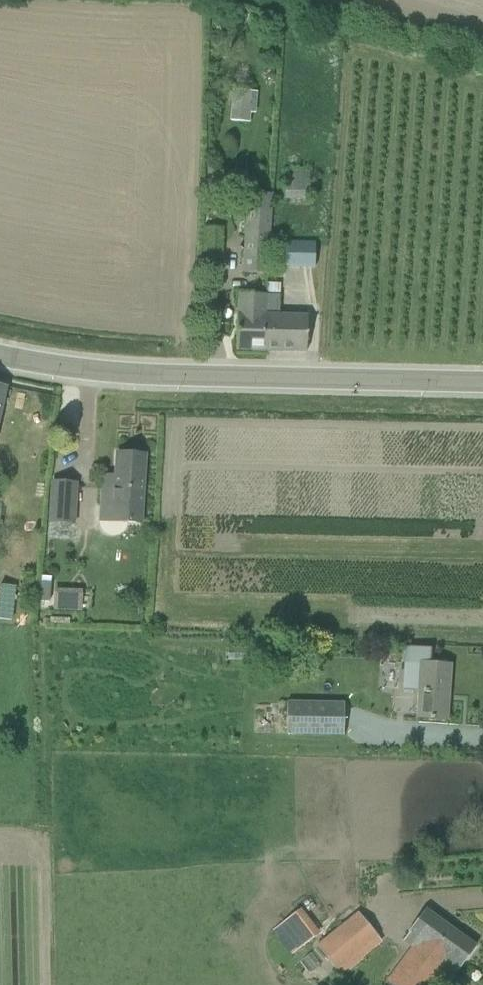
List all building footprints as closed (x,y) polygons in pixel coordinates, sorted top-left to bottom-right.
[(211,5),(211,17),(221,17),(221,6),(211,5)] [(257,94),(252,93),(233,91),(230,122),(249,124),(250,113),(256,114),(257,94)] [(285,200),(309,201),(310,171),(285,170),(285,200)] [(243,274),(267,275),(272,195),(248,194),(243,274)] [(283,268),(314,268),(314,241),(283,241),(283,268)] [(307,317),(280,316),(281,284),(266,283),(266,296),(265,316),(264,316),(264,352),(306,353),(307,317)] [(237,351),(264,352),(264,316),(265,316),(266,296),(239,295),(239,315),(238,315),(237,351)] [(140,526),(141,509),(144,456),(117,454),(114,507),(113,525),(140,526)] [(53,483),(51,523),(72,524),(74,485),(53,483)] [(41,583),(39,602),(50,603),(51,584),(41,583)] [(56,589),(56,611),(83,610),(83,588),(56,589)] [(447,721),(451,666),(429,664),(430,650),(406,648),(405,665),(403,690),(419,693),(417,719),(447,721)] [(344,736),(344,704),(287,703),(286,735),(344,736)] [(273,929),(291,954),(321,933),(302,908),(273,929)] [(476,947),(425,910),(408,934),(409,935),(403,943),(413,950),(396,974),(411,984),(432,984),(442,971),(452,978),(458,970),(459,971),(476,947)] [(377,938),(359,915),(318,948),(337,971),(377,938)]
